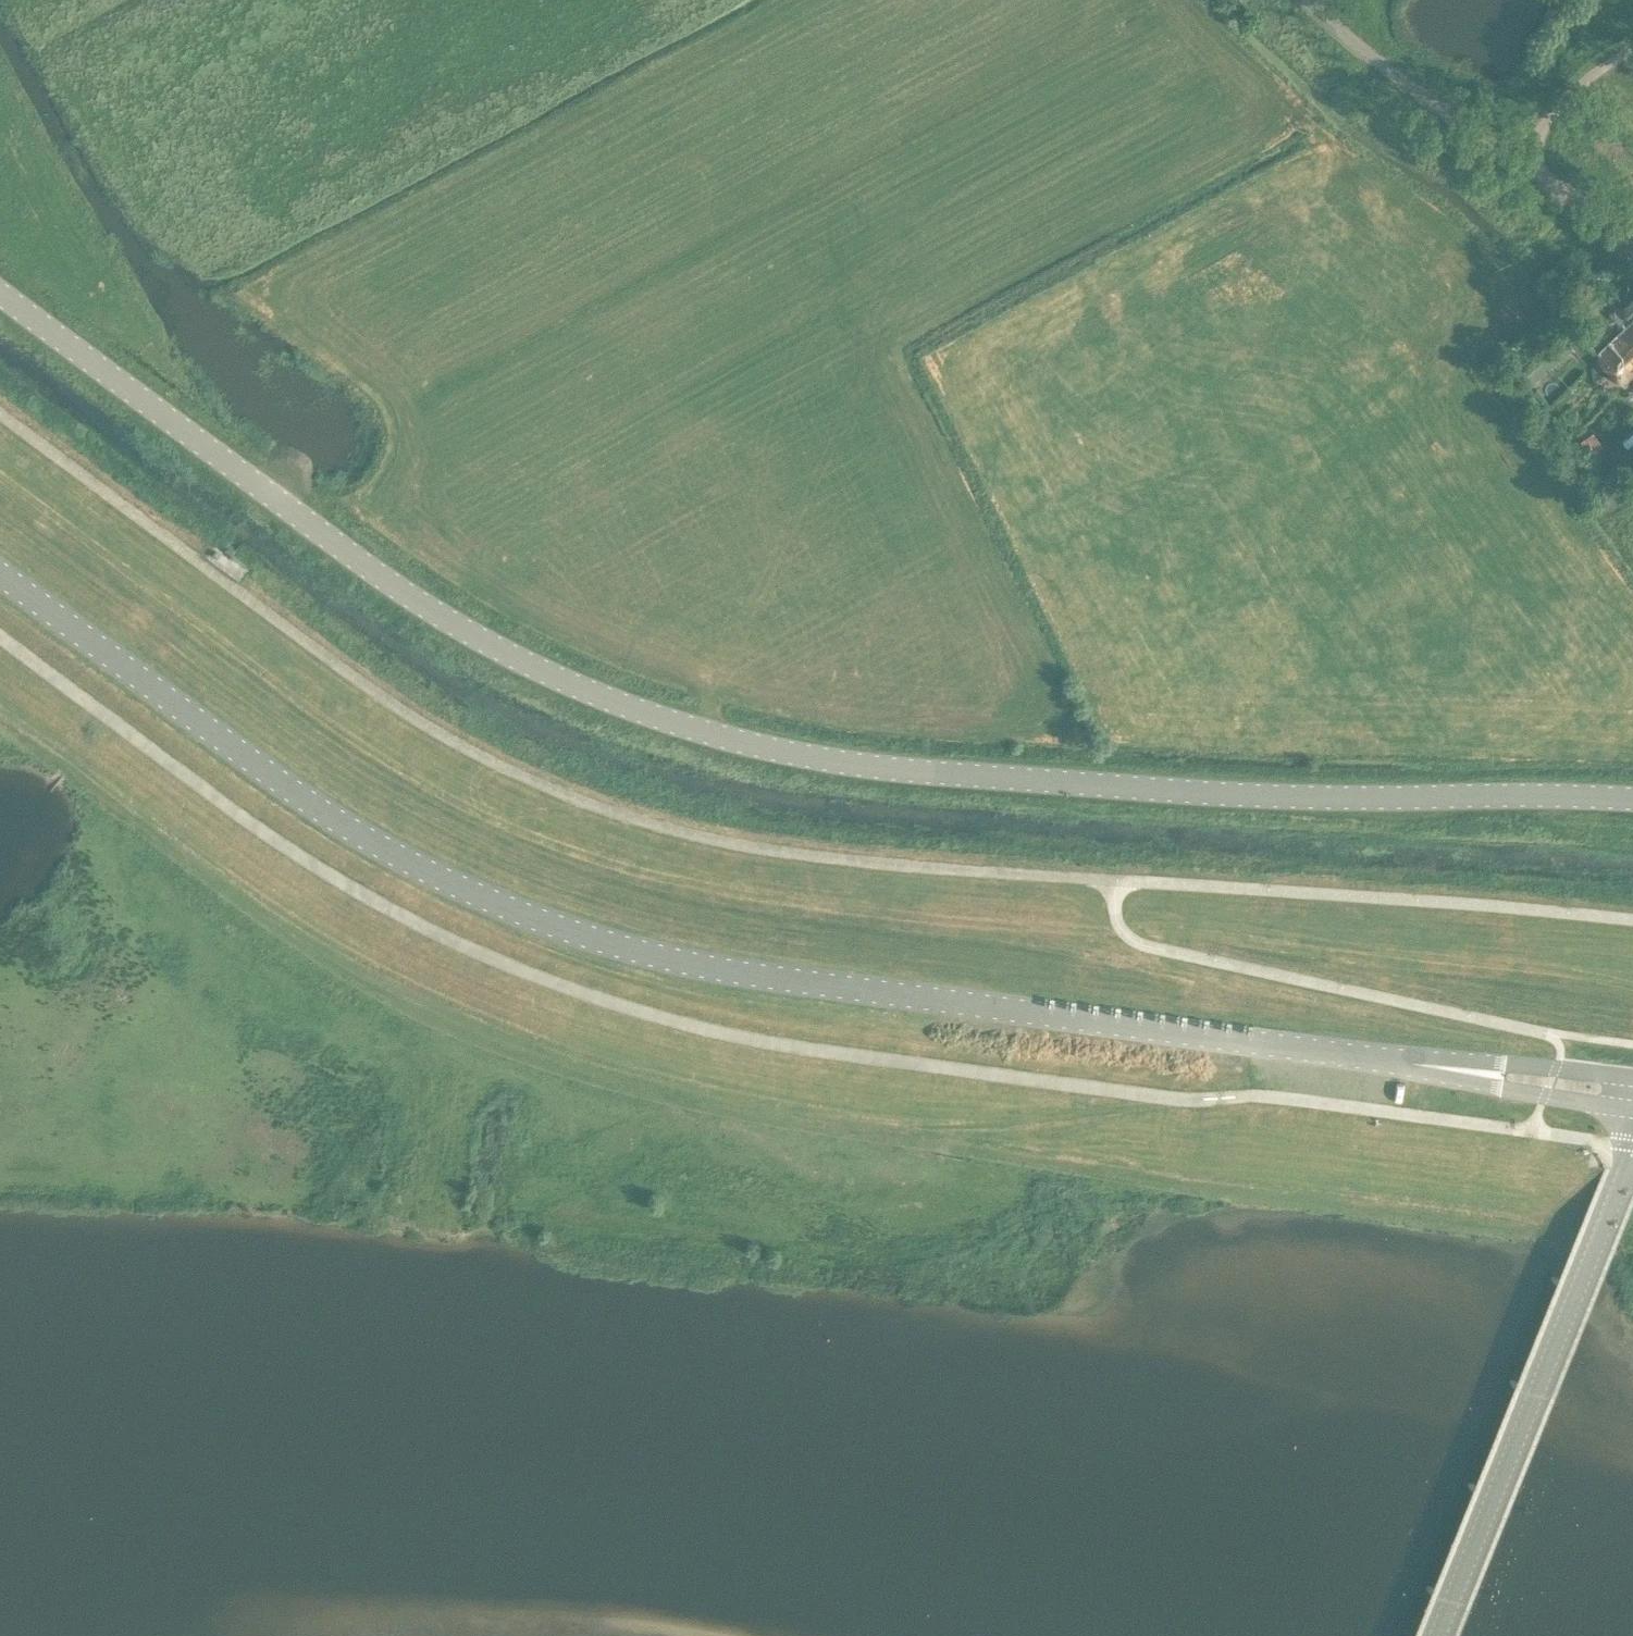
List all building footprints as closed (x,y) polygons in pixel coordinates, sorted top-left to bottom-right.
[(1631,272),(1605,297),(1624,317),(1632,308),(1632,274),(1631,272)] [(1632,377),(1632,327),(1599,360),(1624,386),(1632,377)] [(98,869),(106,878),(118,867),(110,858),(98,869)]
